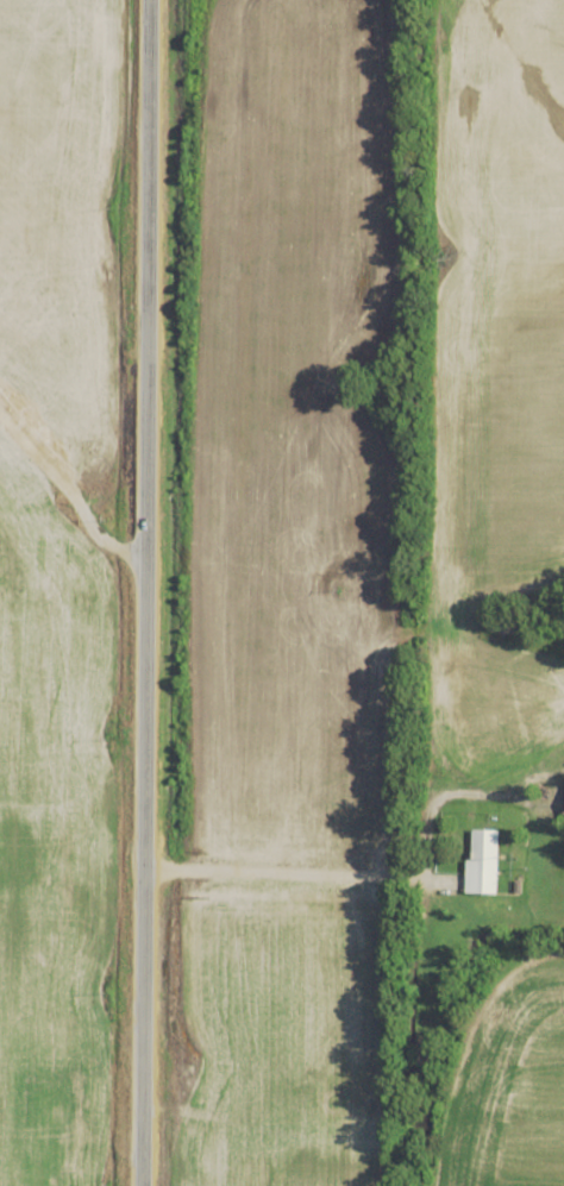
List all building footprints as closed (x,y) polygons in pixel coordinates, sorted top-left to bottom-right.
[(469,894),(500,894),(500,830),(469,830),(469,894)]
